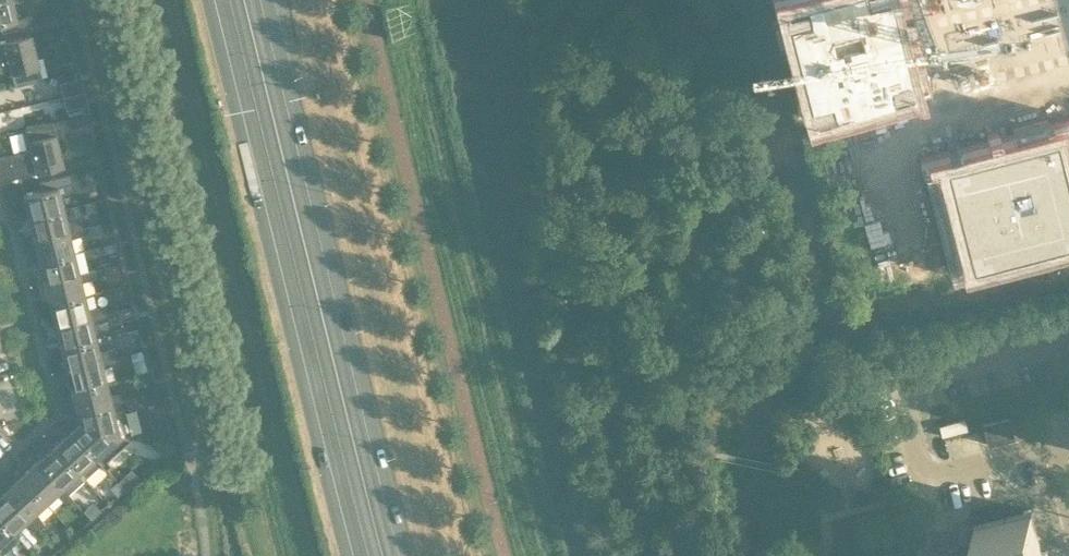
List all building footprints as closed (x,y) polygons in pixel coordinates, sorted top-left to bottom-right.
[(12,0),(0,0),(0,23),(2,31),(34,23),(32,15),(17,19),(12,0)] [(806,97),(906,71),(888,0),(780,0),(806,97)] [(906,71),(930,165),(1068,129),(1068,0),(888,0),(906,71)] [(10,64),(15,86),(42,79),(31,34),(0,42),(0,66),(10,64)] [(57,73),(73,69),(71,60),(55,64),(57,73)] [(73,69),(57,73),(59,82),(76,78),(73,69)] [(66,109),(68,118),(84,114),(82,105),(66,109)] [(84,114),(68,118),(70,127),(87,123),(84,114)] [(13,153),(18,177),(64,165),(53,121),(25,127),(31,149),(13,153)] [(930,165),(956,266),(1068,236),(1068,133),(1068,129),(930,165)] [(13,153),(0,156),(0,181),(18,177),(13,153)] [(29,217),(63,208),(58,186),(73,182),(71,173),(39,181),(41,190),(23,194),(29,217)] [(63,208),(29,217),(34,238),(84,226),(82,219),(67,221),(63,208)] [(84,226),(34,238),(39,260),(74,251),(71,238),(86,233),(84,226)] [(74,251),(39,260),(45,281),(89,270),(84,249),(74,251)] [(119,253),(108,256),(110,265),(121,262),(119,253)] [(89,270),(45,281),(50,303),(85,294),(82,281),(97,276),(95,269),(89,270)] [(85,294),(50,303),(56,325),(106,312),(104,305),(88,308),(85,294)] [(106,312),(56,325),(61,346),(96,338),(92,324),(107,319),(106,312)] [(135,318),(123,320),(126,330),(137,327),(135,318)] [(96,338),(61,346),(66,368),(116,355),(115,348),(99,351),(96,338)] [(116,355),(66,368),(72,389),(106,381),(103,367),(118,362),(116,355)] [(106,381),(72,389),(77,411),(127,399),(125,392),(110,394),(106,381)] [(127,399),(77,411),(80,422),(131,438),(124,407),(129,405),(127,399)] [(164,417),(161,407),(149,410),(152,420),(164,417)] [(1008,417),(982,423),(987,444),(1013,438),(1008,417)] [(941,436),(967,429),(964,419),(939,425),(941,436)] [(131,438),(80,422),(71,430),(105,469),(111,464),(107,459),(131,438)] [(105,469),(71,430),(54,445),(84,479),(94,469),(99,474),(105,469)] [(84,479),(54,445),(38,460),(72,499),(77,494),(73,489),(84,479)] [(72,499),(38,460),(21,475),(45,502),(55,493),(66,504),(72,499)] [(132,469),(123,477),(132,486),(140,478),(132,469)] [(45,502),(21,475),(5,490),(39,528),(44,524),(34,511),(45,502)] [(111,487),(117,494),(118,495),(124,489),(125,489),(118,481),(111,487)] [(5,490),(0,495),(0,518),(12,531),(22,522),(33,533),(39,528),(5,490)] [(98,512),(91,504),(84,510),(91,518),(98,512)] [(1046,550),(1042,551),(1032,513),(1033,513),(1033,511),(974,526),(975,528),(976,528),(983,555),(1048,555),(1046,550)] [(0,518),(0,552),(4,555),(8,555),(11,553),(7,548),(18,538),(12,531),(0,518)]
